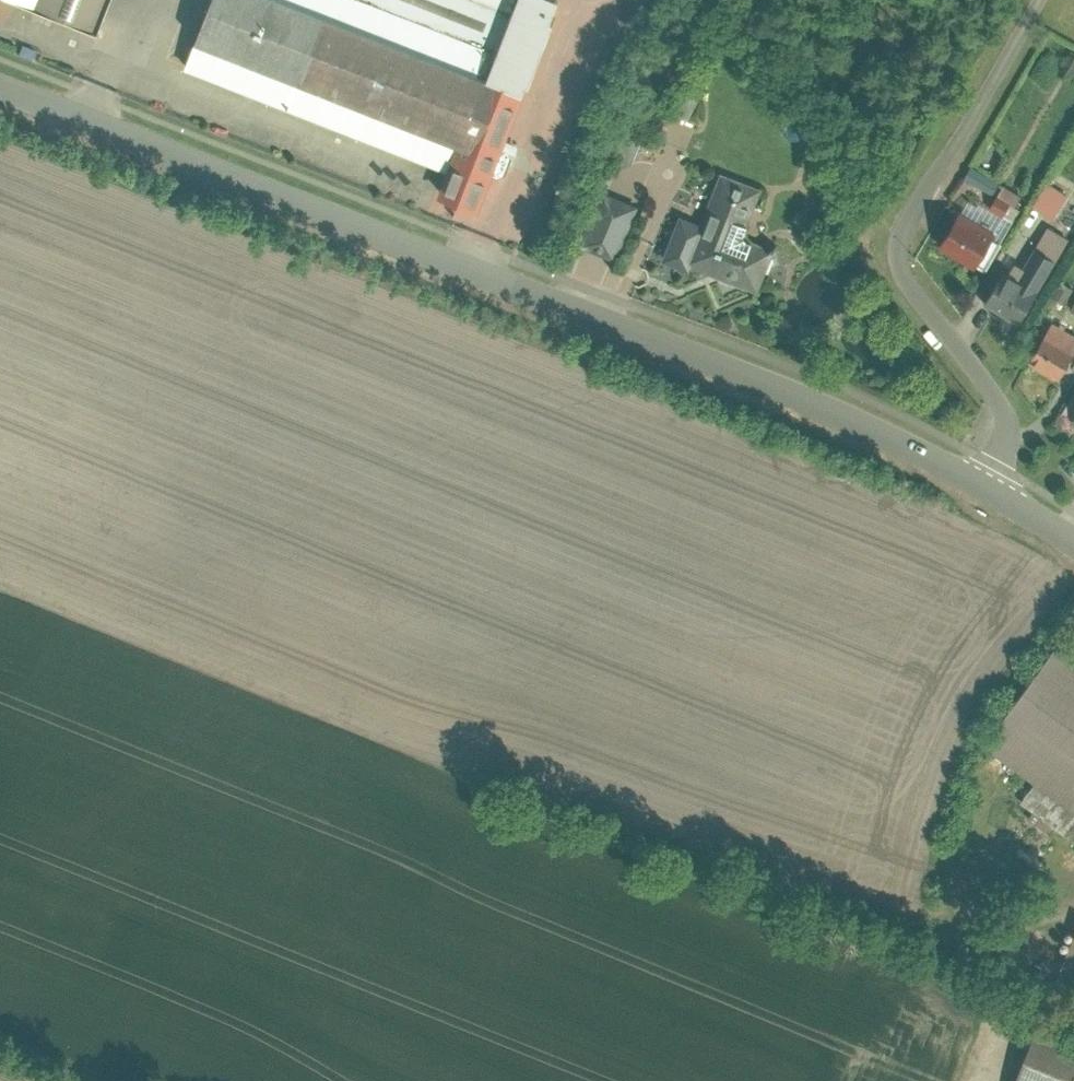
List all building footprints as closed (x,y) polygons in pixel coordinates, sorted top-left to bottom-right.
[(3,21),(11,0),(0,0),(0,20),(3,21)] [(92,30),(105,0),(17,0),(92,30)] [(186,65),(451,171),(490,76),(520,0),(213,0),(186,65)] [(490,76),(523,89),(526,82),(528,83),(554,19),(552,18),(559,0),(520,0),(490,76)] [(523,89),(490,76),(451,171),(442,194),(476,207),(489,173),(497,176),(508,150),(500,146),(523,89)] [(643,133),(626,127),(615,156),(632,162),(643,133)] [(1001,181),(972,163),(965,175),(994,192),(1001,181)] [(702,223),(688,262),(758,287),(773,247),(743,236),(761,187),(721,172),(702,223)] [(1068,191),(1048,179),(1033,204),(1053,216),(1068,191)] [(636,204),(600,191),(581,244),(616,257),(636,204)] [(954,214),(937,245),(975,266),(992,235),(954,214)] [(678,215),(663,257),(687,266),(688,262),(702,223),(678,215)] [(1068,238),(1047,226),(1035,246),(1056,258),(1068,238)] [(992,235),(975,266),(985,271),(1002,240),(992,235)] [(1018,322),(1056,258),(1035,246),(1018,275),(1007,268),(986,303),(1018,322)] [(1060,279),(1052,294),(1065,302),(1073,287),(1060,279)] [(1052,320),(1028,360),(1060,378),(1073,354),(1073,333),(1052,320)] [(1063,411),(1073,417),(1073,393),(1063,411)] [(1066,630),(982,737),(1032,777),(1019,794),(1072,835),(1073,832),(1073,636),(1066,630)] [(1018,1010),(991,1080),(1073,1080),(1073,1031),(1018,1010)]
